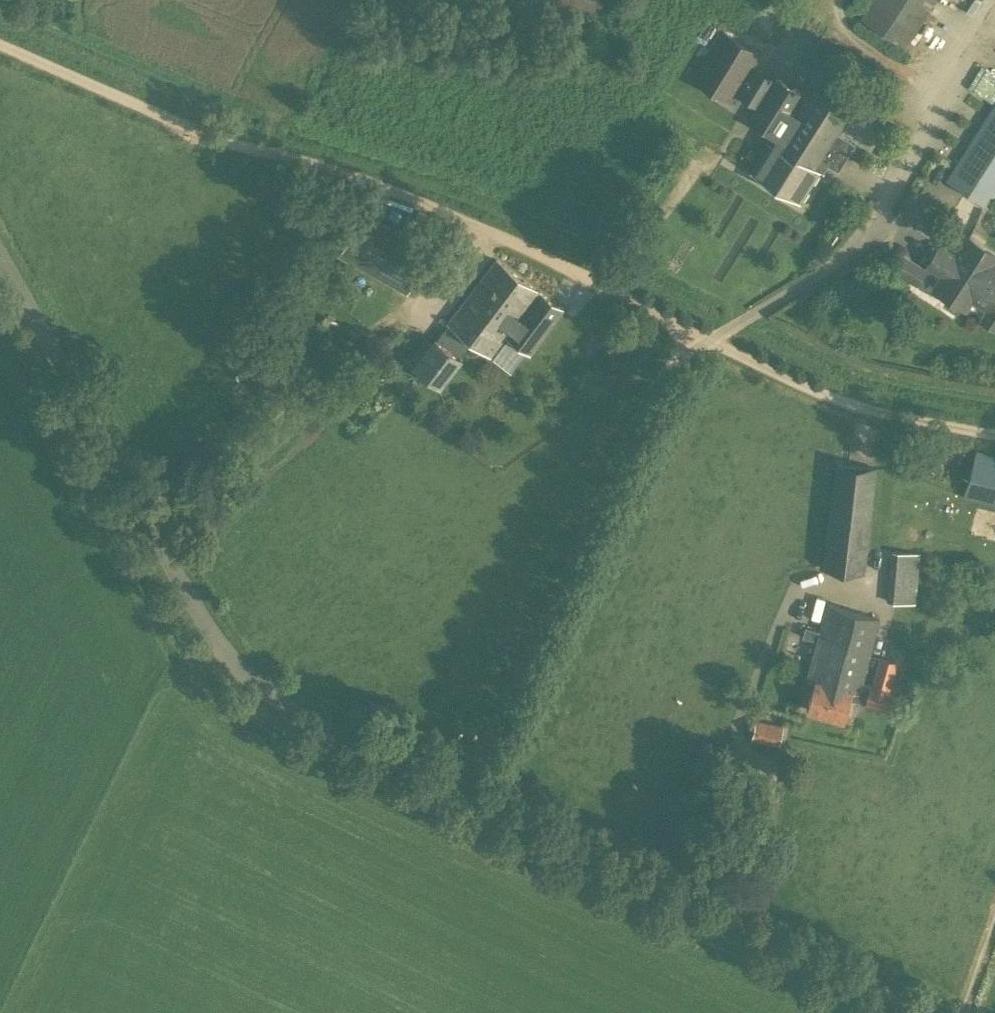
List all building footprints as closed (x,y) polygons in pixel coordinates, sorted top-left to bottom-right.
[(904,46),(934,0),(873,0),(861,18),(904,46)] [(730,105),(759,55),(719,31),(689,78),(730,105)] [(799,202),(823,163),(837,171),(855,143),(836,131),(850,109),(808,84),(802,93),(772,77),(746,121),(771,137),(750,172),(799,202)] [(963,147),(964,148),(943,179),(985,207),(994,191),(994,98),(963,147)] [(406,296),(433,249),(363,209),(337,257),(406,296)] [(954,255),(939,246),(926,265),(941,275),(932,289),(965,310),(972,299),(985,308),(984,311),(994,318),(994,255),(966,237),(954,255)] [(904,253),(894,268),(916,283),(926,267),(904,253)] [(530,353),(562,310),(496,259),(447,323),(448,324),(436,340),(435,339),(433,341),(426,335),(407,359),(415,365),(414,367),(439,386),(460,358),(459,358),(471,343),(490,357),(506,335),(530,353)] [(975,451),(962,497),(994,505),(994,456),(975,451)] [(865,575),(877,470),(835,464),(821,569),(865,575)] [(917,570),(919,552),(892,550),(890,567),(917,570)] [(827,605),(820,631),(805,627),(802,637),(817,641),(807,679),(814,681),(806,709),(843,719),(849,699),(897,712),(902,694),(889,690),(897,661),(878,656),(871,685),(862,682),(879,619),(827,605)] [(776,744),(782,723),(758,717),(752,737),(776,744)]
